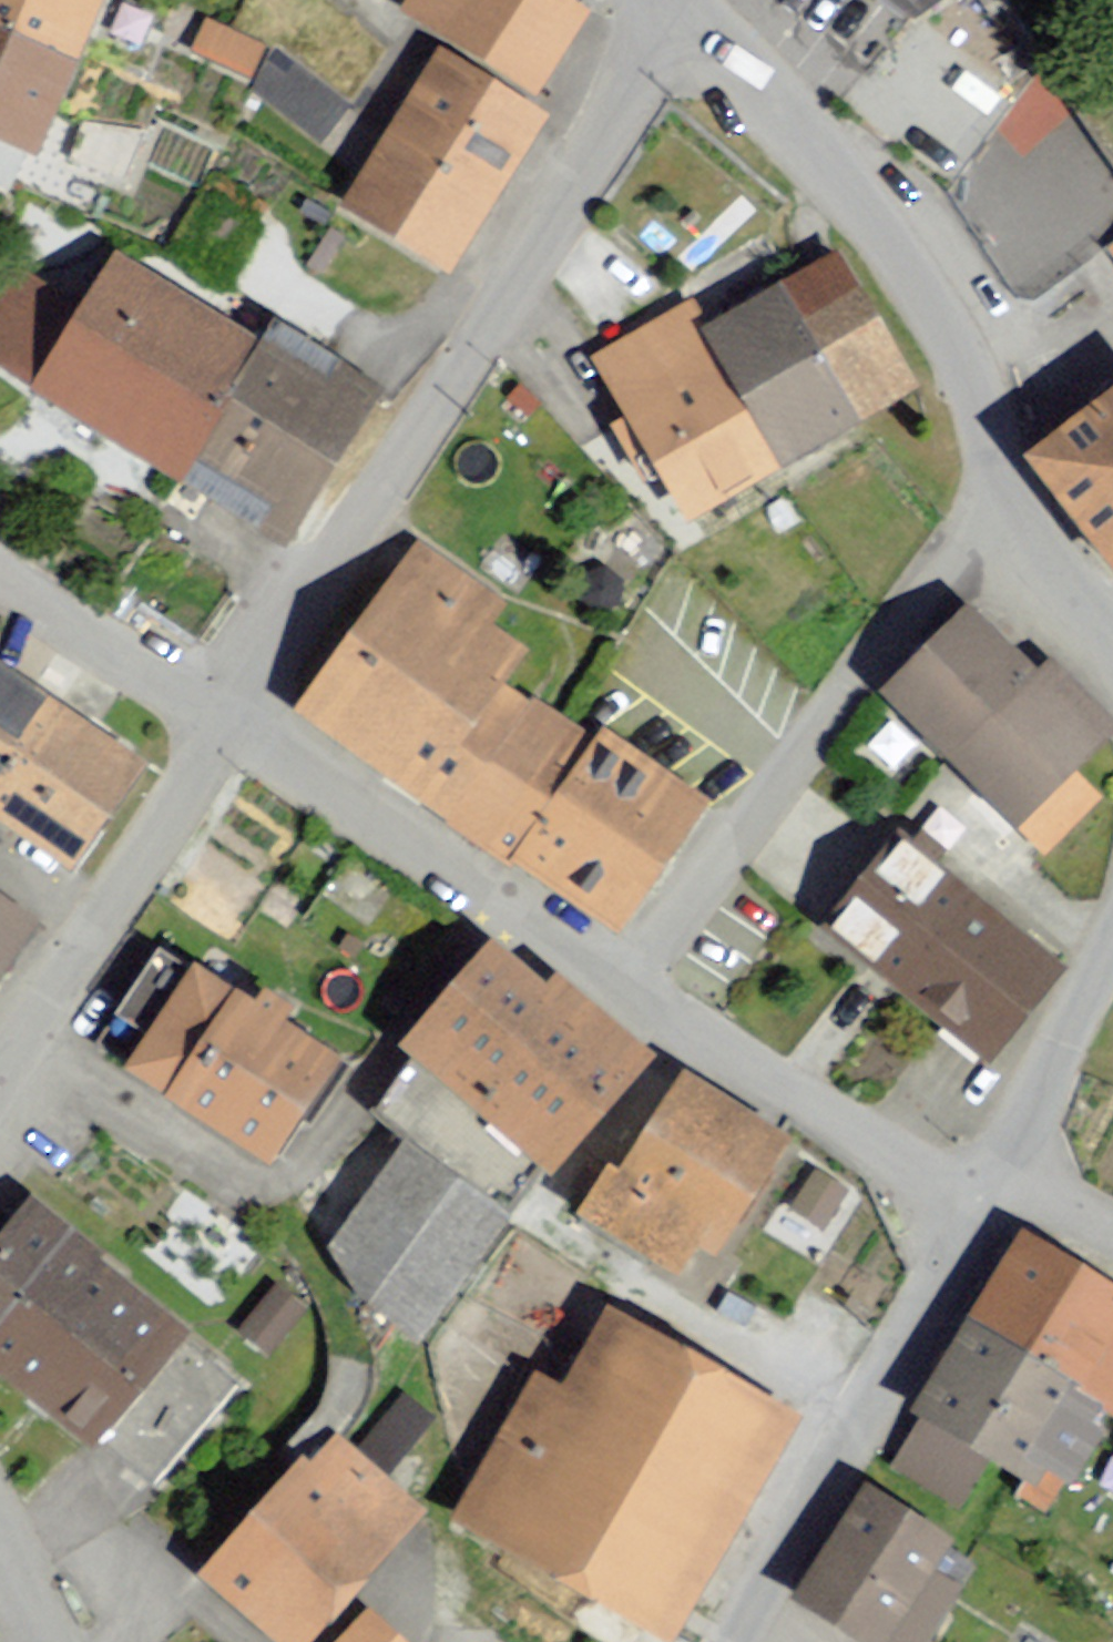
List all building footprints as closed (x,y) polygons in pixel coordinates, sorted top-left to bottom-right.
[(78,61),(103,0),(0,0),(0,29),(78,61)] [(587,18),(558,0),(413,0),(403,17),(537,99),(587,18)] [(874,11),(882,0),(858,0),(874,11)] [(38,156),(78,61),(0,29),(0,141),(38,156)] [(344,213),(449,278),(548,120),(443,55),(344,213)] [(82,304),(30,394),(175,482),(262,340),(111,253),(82,304)] [(862,424),(916,391),(835,255),(781,288),(862,424)] [(0,299),(0,374),(30,394),(82,304),(16,272),(0,299)] [(784,471),(862,424),(781,288),(703,332),(784,471)] [(589,360),(684,529),(784,471),(703,332),(688,304),(589,360)] [(175,482),(285,549),(383,388),(273,322),(262,340),(175,482)] [(1112,572),(1112,394),(1027,461),(1112,572)] [(418,544),(301,716),(497,850),(579,731),(512,685),(531,657),(488,628),(505,603),(418,544)] [(1014,843),(1112,748),(1112,725),(1051,661),(1034,677),(968,610),(875,700),(1014,843)] [(51,701),(0,666),(0,776),(51,701)] [(67,872),(140,759),(51,701),(0,776),(0,826),(67,872)] [(606,731),(512,865),(617,939),(711,805),(708,803),(606,731)] [(821,931),(983,1065),(1067,964),(904,830),(821,931)] [(39,927),(0,901),(0,983),(39,927)] [(394,1051),(545,1183),(652,1062),(559,981),(549,993),(490,942),(394,1051)] [(199,968),(125,1074),(162,1100),(236,995),(199,968)] [(162,1100),(266,1172),(338,1065),(236,995),(162,1100)] [(578,1219),(682,1279),(700,1248),(720,1259),(786,1145),(683,1086),(628,1180),(608,1168),(578,1219)] [(404,1145),(323,1252),(357,1305),(416,1358),(515,1227),(404,1145)] [(0,1241),(0,1389),(102,1468),(113,1447),(198,1348),(24,1211),(0,1241)] [(1112,1404),(1112,1293),(1017,1238),(970,1322),(1093,1392),(1112,1404)] [(666,1641),(668,1641),(791,1423),(603,1318),(563,1388),(536,1372),(452,1523),(666,1641)] [(970,1322),(913,1420),(1037,1490),(1093,1392),(970,1322)] [(113,1447),(158,1485),(242,1386),(198,1348),(113,1447)] [(197,1584),(263,1641),(313,1641),(425,1515),(340,1441),(315,1469),(306,1461),(197,1584)] [(794,1599),(865,1641),(884,1641),(949,1535),(864,1483),(794,1599)] [(374,1618),(351,1641),(399,1641),(374,1618)]
